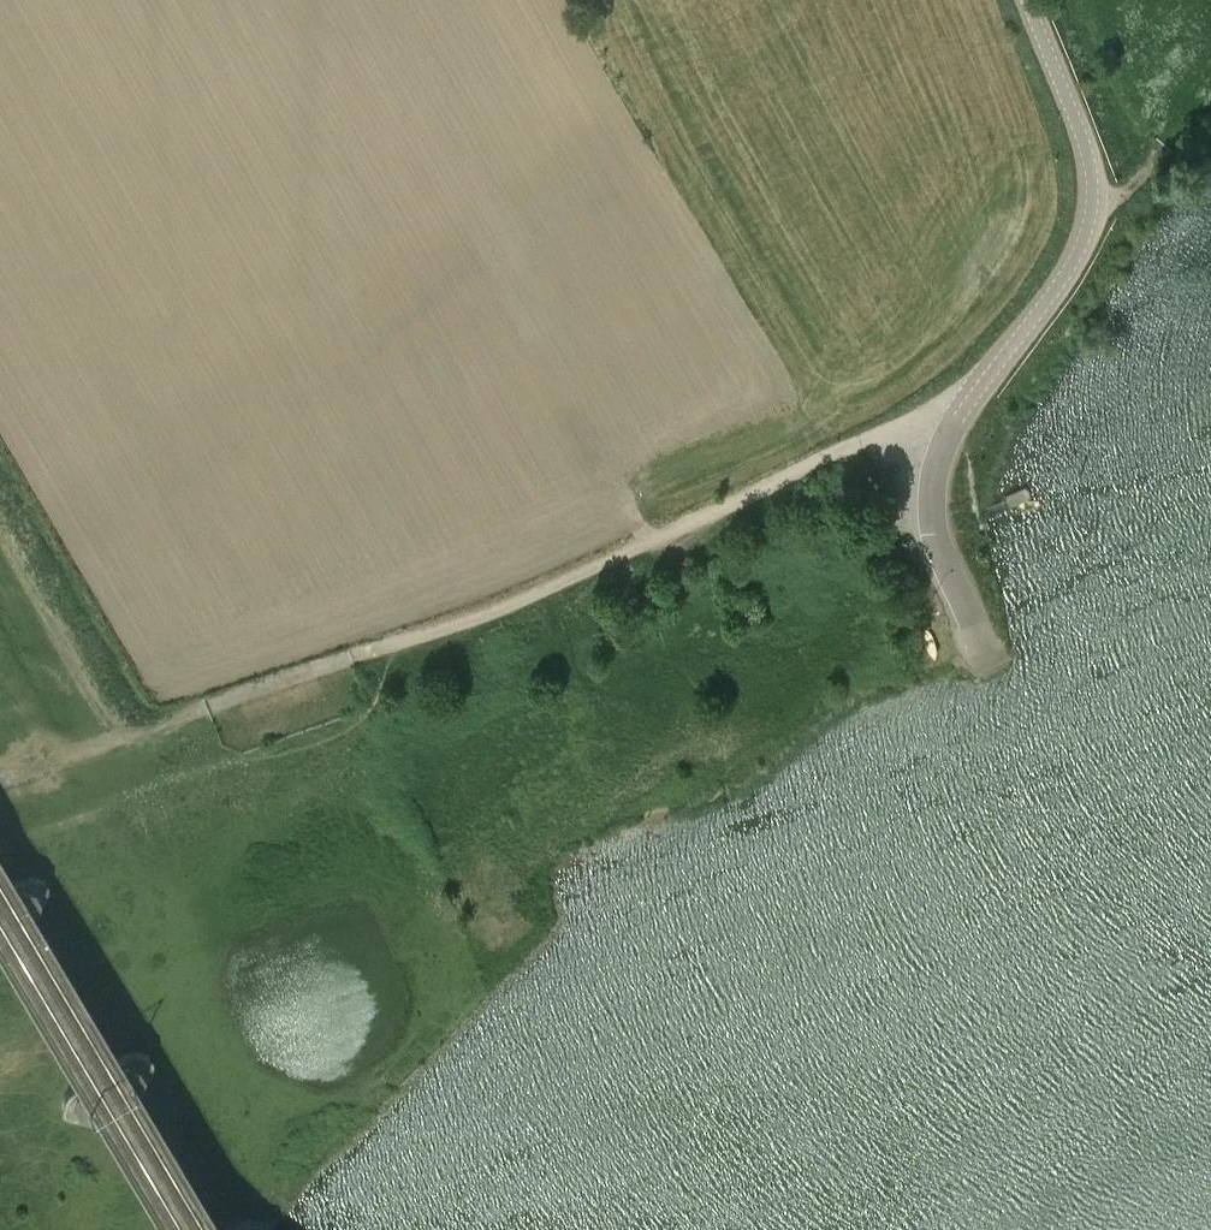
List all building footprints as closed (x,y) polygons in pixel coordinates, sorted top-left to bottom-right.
[(27,902),(34,897),(37,891),(39,884),(39,877),(33,873),(25,872),(18,873),(11,875),(0,882),(0,918),(27,902)]
